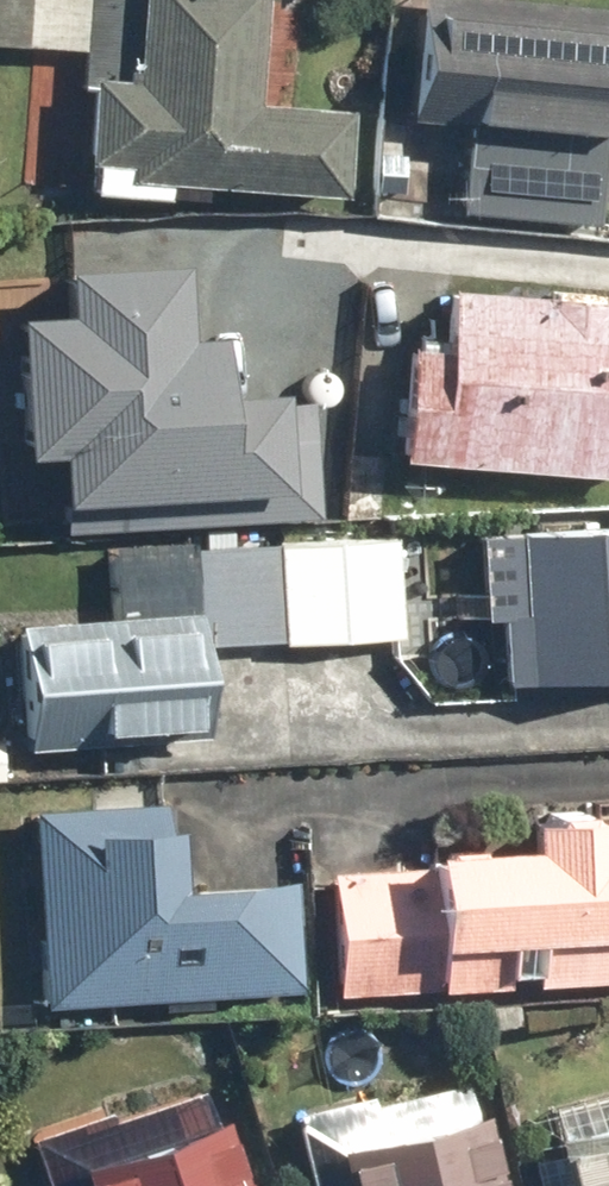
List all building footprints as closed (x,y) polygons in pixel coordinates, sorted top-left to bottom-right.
[(76,59),(72,137),(81,138),(78,205),(195,211),(196,199),(335,206),(339,119),(250,115),(256,0),(132,0),(132,5),(30,0),(0,0),(0,55),(76,59)] [(517,0),(416,0),(406,129),(376,126),(372,181),(453,188),(450,221),(595,233),(605,108),(608,108),(608,8),(517,0)] [(389,477),(608,488),(608,313),(447,304),(449,274),(363,269),(358,358),(385,360),(384,381),(394,382),(389,477)] [(48,333),(1,335),(8,471),(42,470),(45,540),(312,527),(306,414),(206,419),(203,351),(168,353),(165,283),(46,289),(48,333)] [(261,563),(188,566),(190,617),(192,657),(399,649),(395,541),(260,546),(261,563)] [(472,541),(472,627),(489,627),(489,693),(608,693),(608,541),(472,541)] [(3,624),(8,749),(195,742),(192,657),(190,617),(3,624)] [(164,893),(160,808),(22,813),(29,1014),(290,1004),(286,888),(164,893)] [(318,877),(323,1002),(608,993),(608,819),(507,822),(508,858),(395,861),(395,874),(318,877)] [(470,1081),(282,1123),(296,1185),(493,1185),(470,1081)] [(225,1095),(28,1149),(38,1185),(250,1185),(225,1095)] [(525,1117),(541,1185),(608,1185),(608,1097),(525,1117)]
